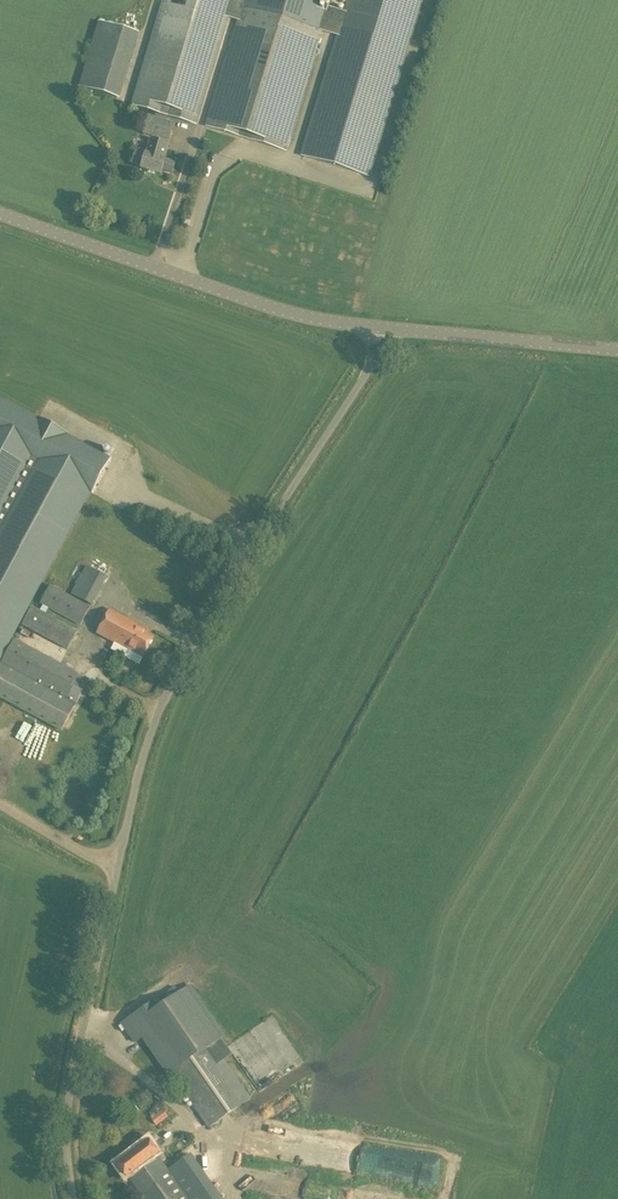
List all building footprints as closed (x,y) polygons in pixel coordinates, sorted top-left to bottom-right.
[(134,103),(149,108),(197,123),(229,18),(233,3),(234,0),(165,0),(134,103)] [(238,137),(286,151),(326,20),(341,24),(344,11),(331,7),(333,0),(245,0),(243,6),(233,3),(229,18),(239,21),(207,127),(238,137)] [(344,11),(341,24),(301,156),(370,176),(422,0),(348,0),(344,11)] [(120,99),(122,90),(81,77),(78,87),(120,99)] [(127,91),(124,100),(133,102),(136,94),(127,91)] [(169,141),(174,124),(157,119),(152,135),(169,141)] [(164,159),(167,149),(152,144),(149,155),(136,151),(132,163),(142,166),(141,169),(161,175),(162,171),(173,174),(176,163),(164,159)] [(12,637),(90,491),(92,492),(110,460),(66,436),(67,433),(39,418),(38,421),(0,400),(0,658),(12,637)] [(74,594),(96,604),(110,574),(88,564),(74,594)] [(80,626),(91,606),(50,585),(40,604),(80,626)] [(67,650),(77,631),(32,606),(22,625),(67,650)] [(143,659),(155,637),(146,632),(147,630),(110,609),(97,633),(115,643),(112,650),(139,665),(142,658),(143,659)] [(12,637),(0,658),(0,699),(62,732),(90,680),(59,663),(41,653),(12,637)] [(191,984),(155,1009),(149,1000),(118,1023),(131,1042),(141,1034),(170,1077),(172,1075),(209,1129),(251,1099),(214,1045),(226,1035),(191,984)] [(157,1113),(163,1121),(168,1117),(162,1109),(157,1113)] [(158,1155),(159,1154),(149,1140),(117,1164),(127,1178),(128,1178),(143,1198),(223,1198),(191,1153),(168,1169),(158,1155)]
